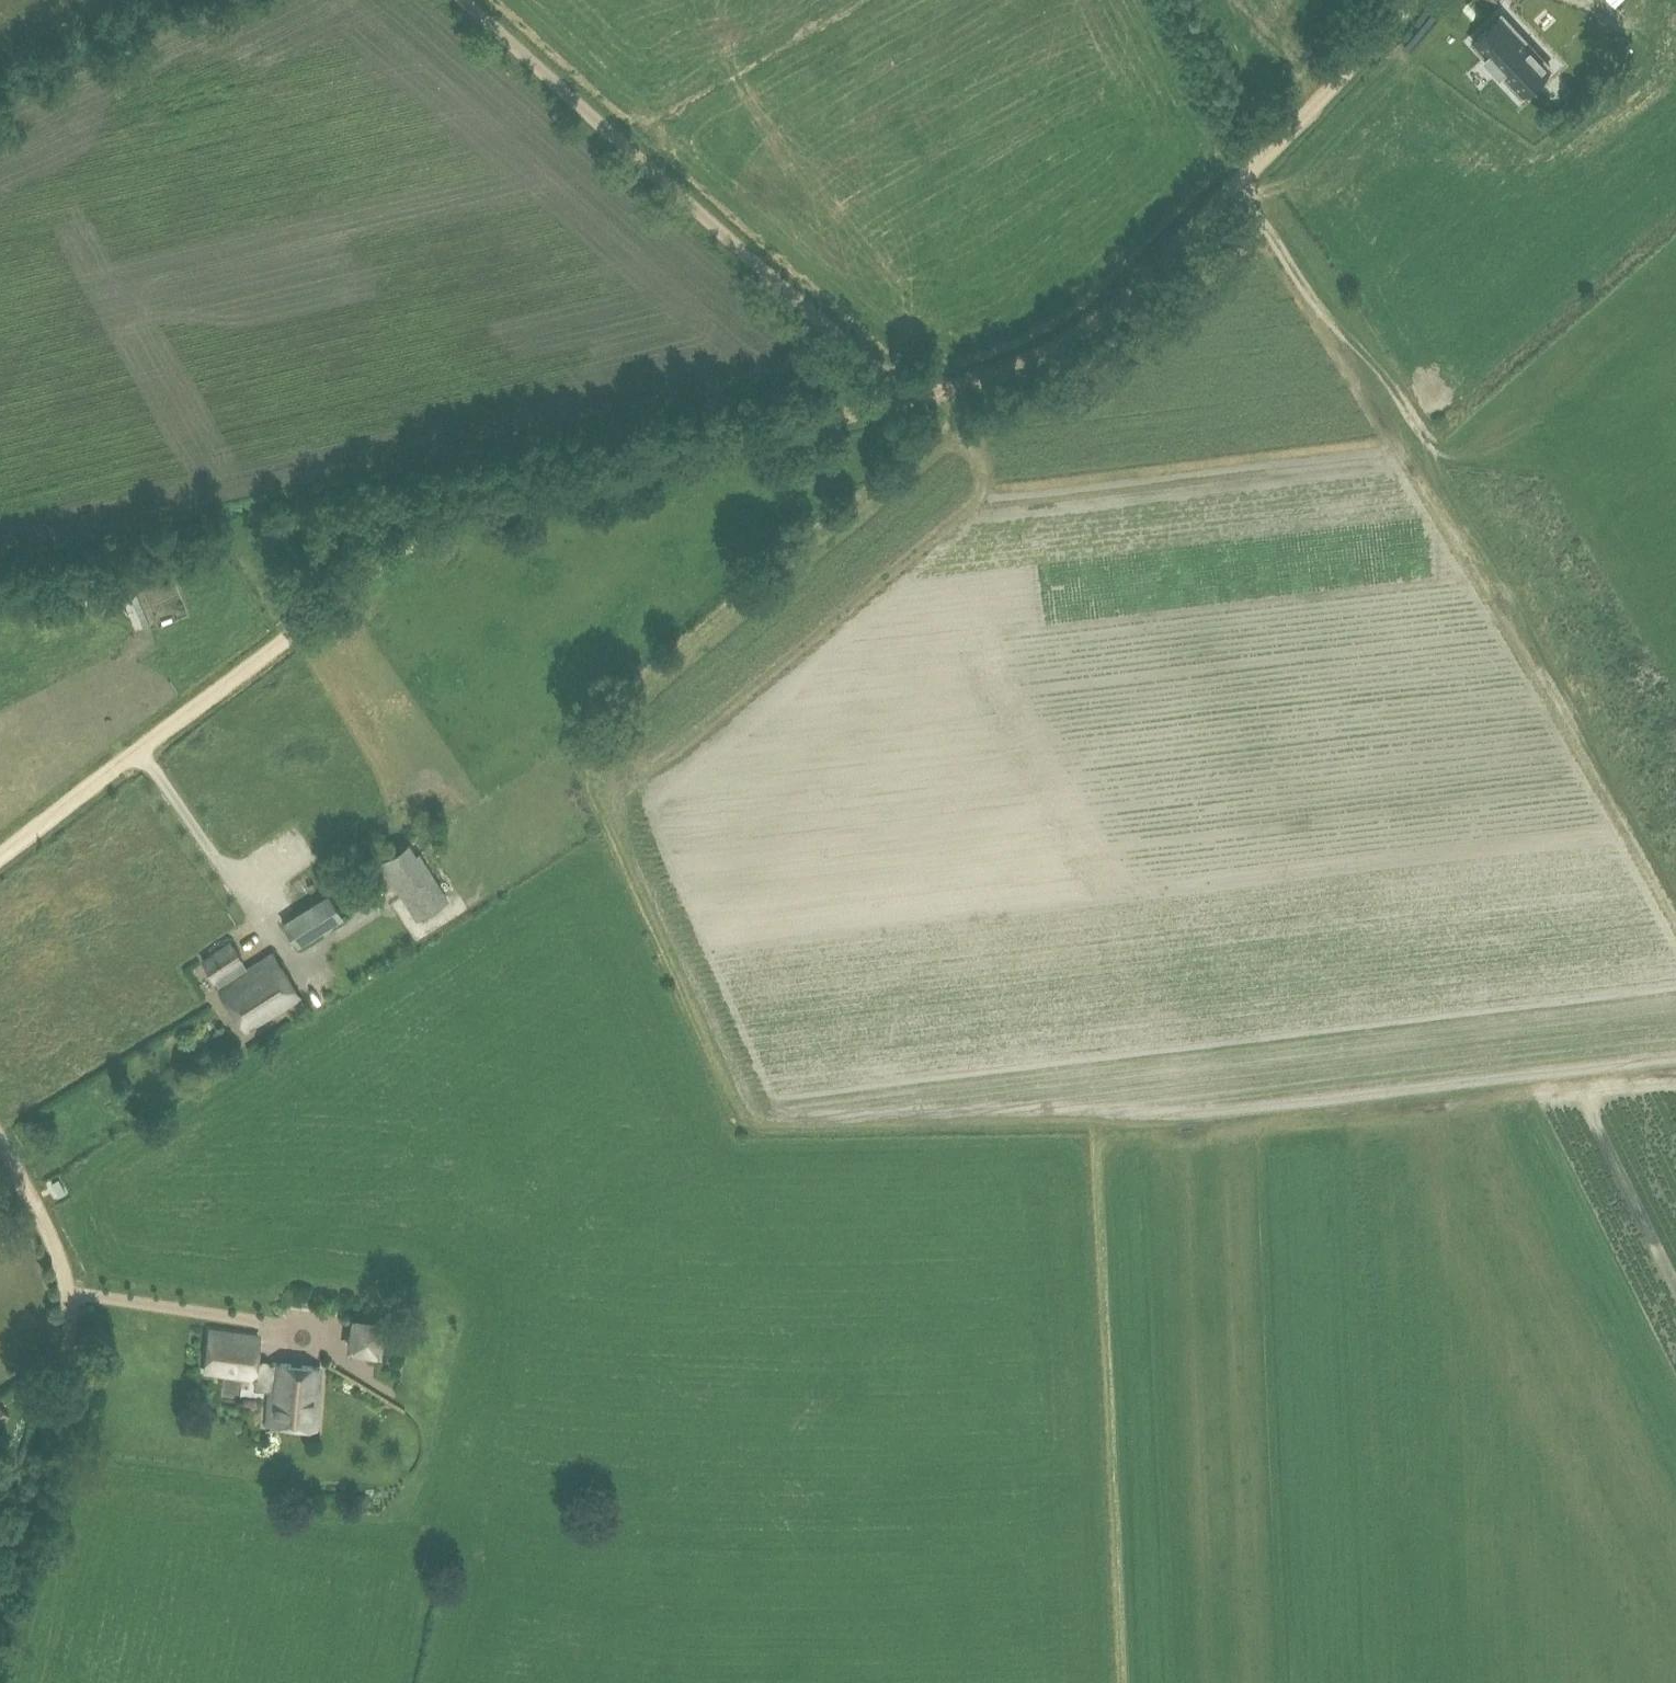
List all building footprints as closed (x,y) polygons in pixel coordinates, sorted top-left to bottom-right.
[(1515,28),(1504,16),(1502,14),(1501,16),(1497,19),(1473,41),(1486,55),(1485,56),(1500,72),(1501,71),(1512,83),(1520,91),(1521,92),(1522,91),(1534,80),(1550,66),(1515,28)] [(428,876),(408,843),(383,859),(419,915),(446,897),(431,874),(428,876)] [(297,947),(343,917),(328,894),(282,922),(297,947)] [(231,941),(201,959),(214,980),(215,979),(218,985),(217,986),(244,1030),(300,997),(273,953),(247,969),(231,941)] [(271,1362),(256,1360),(258,1336),(211,1329),(205,1371),(269,1380),(266,1423),(317,1427),(321,1366),(270,1363),(271,1362)] [(8,1413),(0,1404),(0,1421),(8,1413)]
